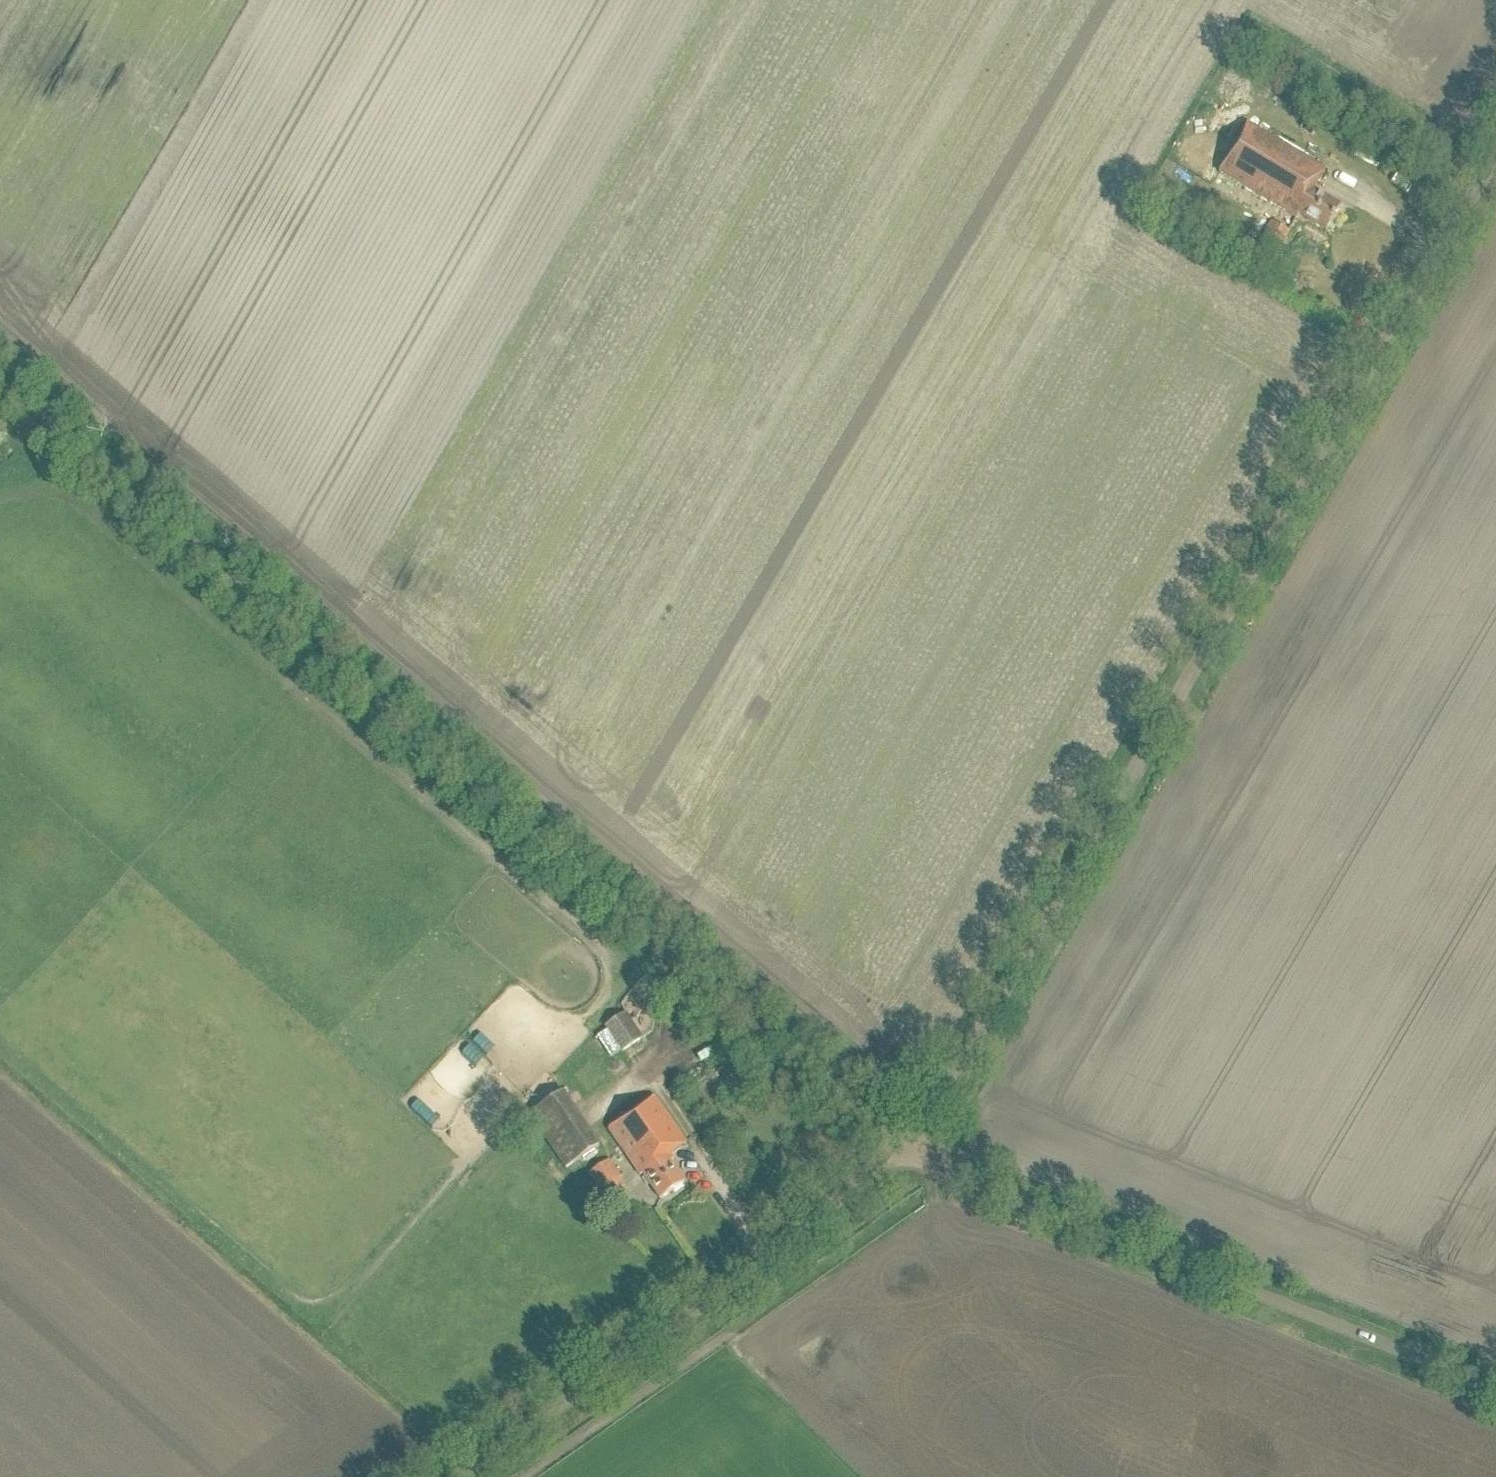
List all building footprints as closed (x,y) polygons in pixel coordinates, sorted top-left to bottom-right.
[(1323,233),(1338,208),(1311,192),(1322,172),(1245,126),(1216,174),(1294,220),(1296,217),(1323,233)] [(1279,261),(1290,243),(1288,242),(1291,235),(1272,224),(1258,249),(1279,261)] [(622,1055),(644,1041),(628,1016),(606,1030),(622,1055)] [(729,1067),(719,1073),(725,1083),(735,1077),(729,1067)] [(564,1173),(602,1149),(566,1093),(529,1117),(564,1173)] [(682,1184),(668,1163),(671,1161),(668,1157),(684,1146),(652,1100),(606,1131),(638,1177),(641,1176),(658,1201),(682,1184)] [(606,1202),(626,1190),(621,1181),(623,1180),(612,1163),(590,1177),(606,1202)]
